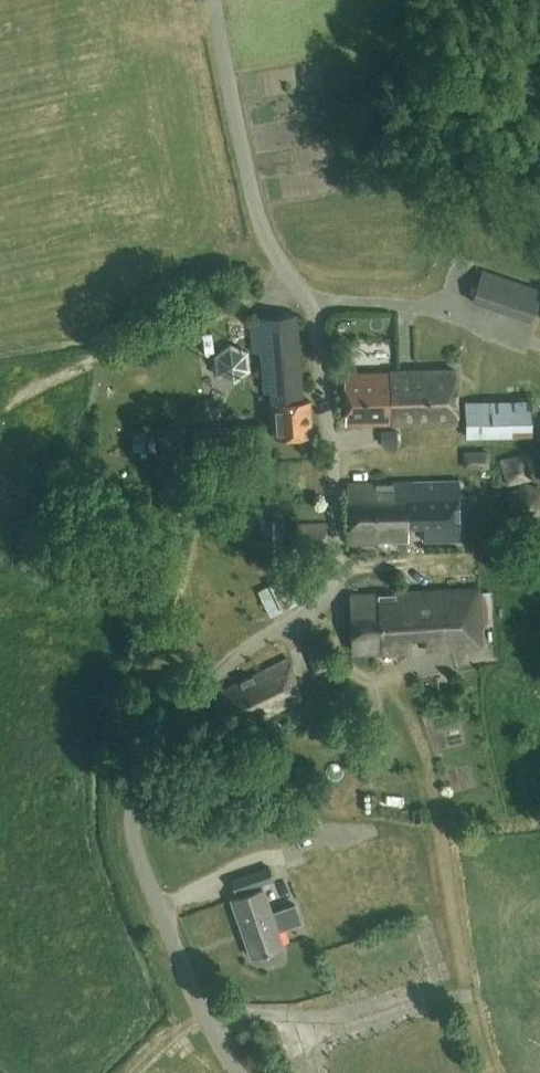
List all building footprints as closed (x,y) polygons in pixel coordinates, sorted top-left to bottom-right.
[(532,319),(539,296),(539,288),(482,269),(472,299),(532,319)] [(271,390),(272,401),(272,407),(273,436),(311,434),(310,399),(304,399),(297,313),(250,317),(256,391),(271,390)] [(246,322),(224,323),(226,354),(213,355),(215,384),(249,382),(246,322)] [(199,335),(201,358),(218,357),(217,334),(199,335)] [(399,370),(401,421),(456,419),(454,368),(399,370)] [(401,421),(399,370),(343,372),(345,423),(401,421)] [(532,432),(531,398),(465,402),(466,435),(532,432)] [(191,424),(157,426),(161,511),(193,509),(191,424)] [(257,450),(256,424),(192,426),(193,453),(257,450)] [(133,430),(133,449),(145,449),(145,430),(133,430)] [(462,453),(463,471),(485,470),(483,451),(462,453)] [(524,457),(499,463),(505,487),(530,481),(524,457)] [(406,481),(407,525),(408,525),(424,525),(424,539),(459,538),(458,479),(406,481)] [(407,525),(406,481),(392,481),(392,482),(347,483),(348,541),(377,541),(377,540),(409,540),(408,525),(407,525)] [(539,487),(506,489),(507,520),(539,518),(539,509),(539,487)] [(284,515),(283,515),(260,517),(262,553),(285,552),(284,515)] [(294,550),(326,549),(325,521),(292,523),(293,532),(287,532),(287,549),(293,549),(294,550)] [(266,621),(294,612),(284,584),(256,593),(266,621)] [(351,595),(354,652),(413,649),(412,634),(427,633),(427,649),(482,646),(479,587),(394,591),(394,593),(351,595)] [(144,659),(147,653),(138,648),(134,654),(144,659)] [(242,725),(303,695),(285,658),(218,692),(242,725)] [(435,669),(442,684),(456,677),(449,663),(435,669)] [(462,713),(428,721),(445,797),(479,789),(462,713)] [(235,892),(269,881),(274,879),(269,864),(230,877),(235,892)] [(263,887),(237,896),(232,898),(251,956),(283,945),(277,928),(301,920),(295,903),(271,911),(263,887)]
